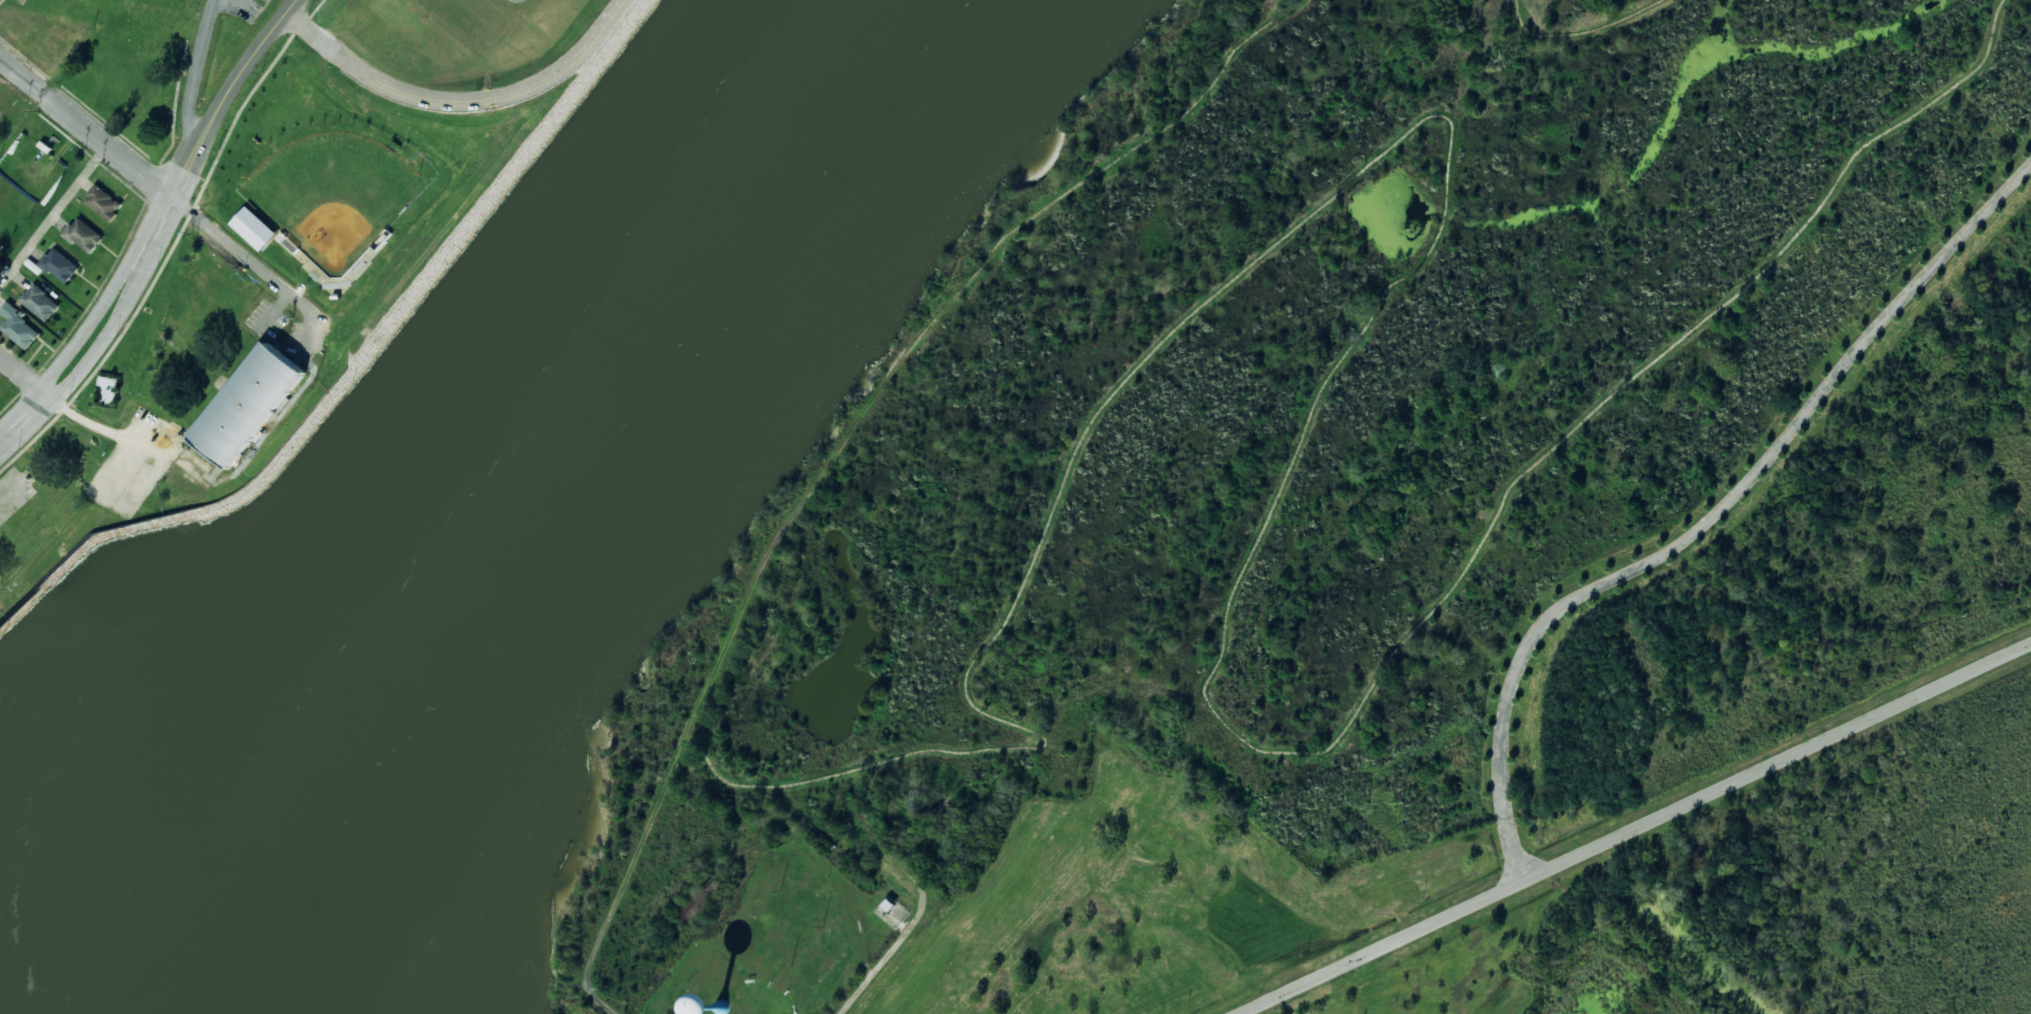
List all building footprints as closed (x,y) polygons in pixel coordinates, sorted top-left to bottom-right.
[(84,201),(112,222),(118,214),(116,212),(122,204),(97,184),(84,201)] [(262,251),(278,233),(248,206),(231,223),(262,251)] [(104,238),(78,217),(64,234),(90,255),(104,238)] [(67,284),(80,266),(53,247),(40,265),(67,284)] [(20,300),(48,322),(62,305),(34,283),(20,300)] [(8,318),(0,328),(28,350),(43,331),(7,303),(0,312),(8,318)] [(305,371),(263,340),(190,439),(232,469),(305,371)]
